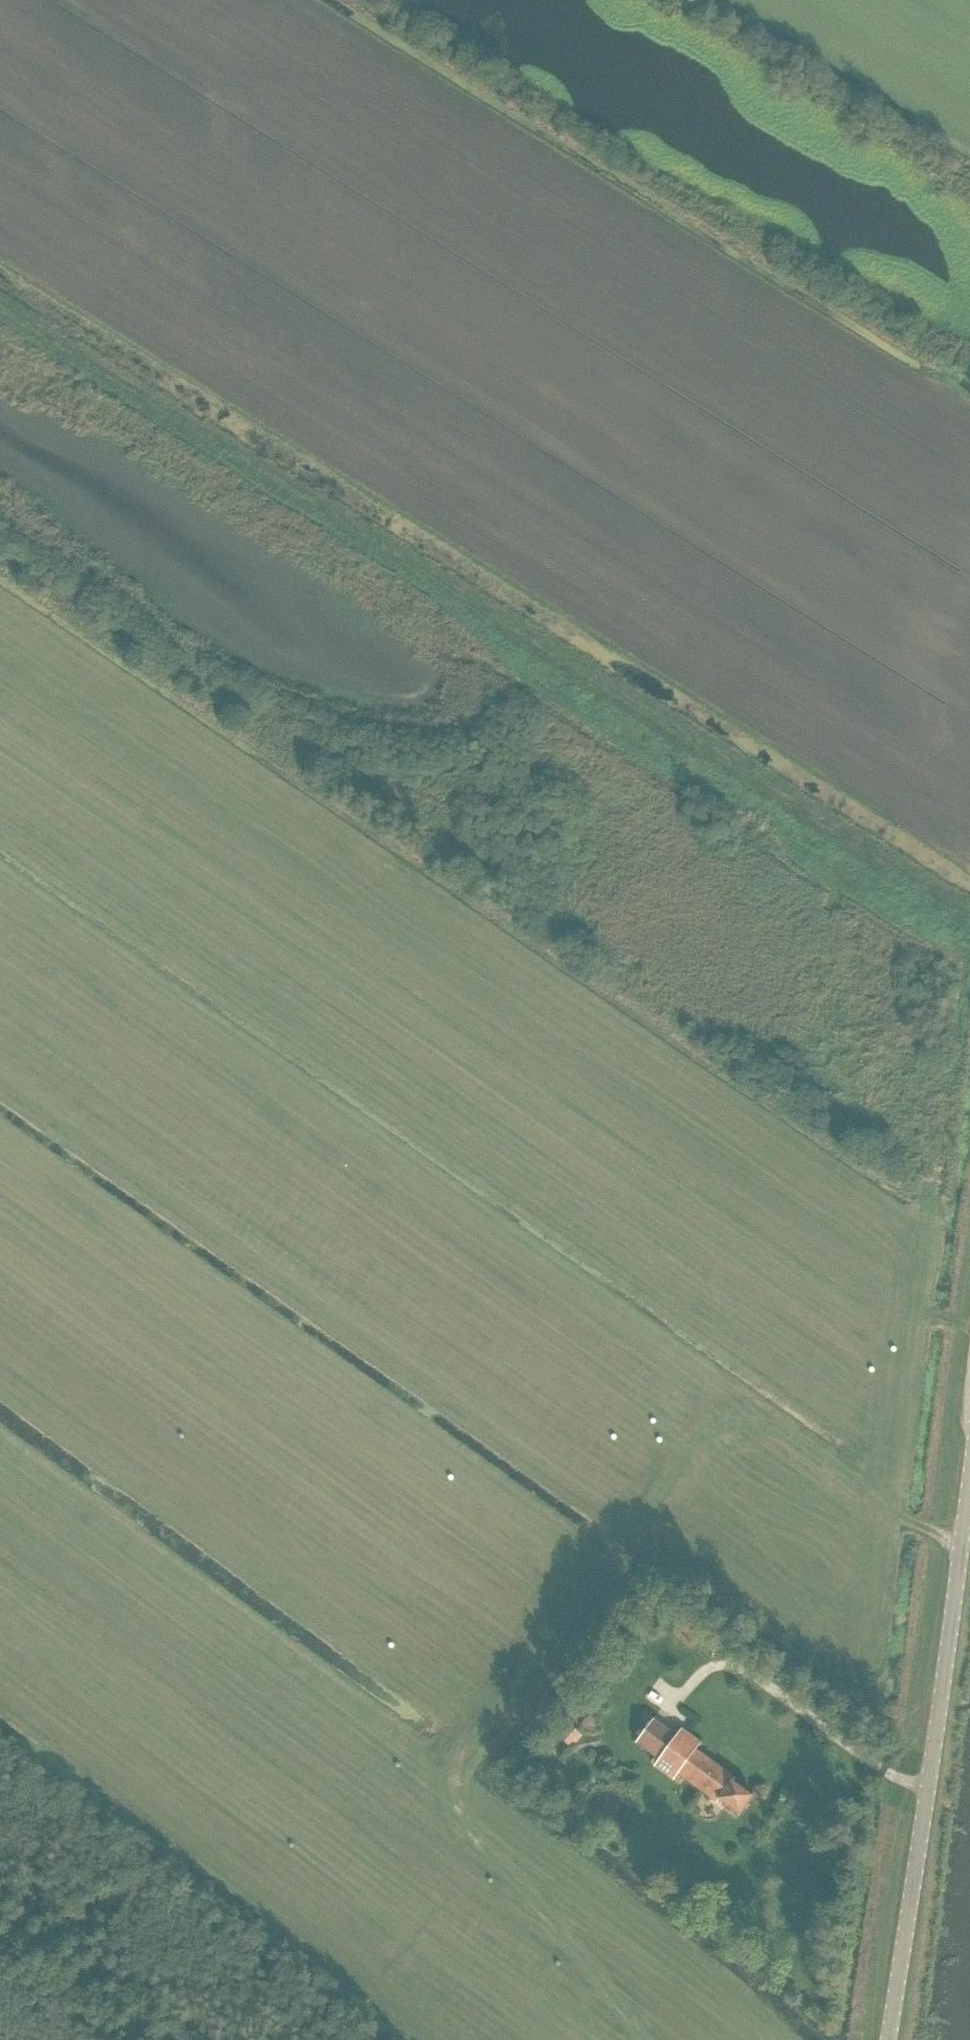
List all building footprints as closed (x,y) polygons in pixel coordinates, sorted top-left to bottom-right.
[(738,1814),(753,1794),(733,1780),(735,1778),(695,1749),(700,1742),(681,1728),(676,1735),(653,1718),(636,1741),(656,1756),(652,1761),(655,1764),(654,1765),(673,1779),(678,1773),(717,1802),(719,1799),(738,1814)] [(572,1747),(584,1734),(570,1722),(558,1735),(572,1747)]
